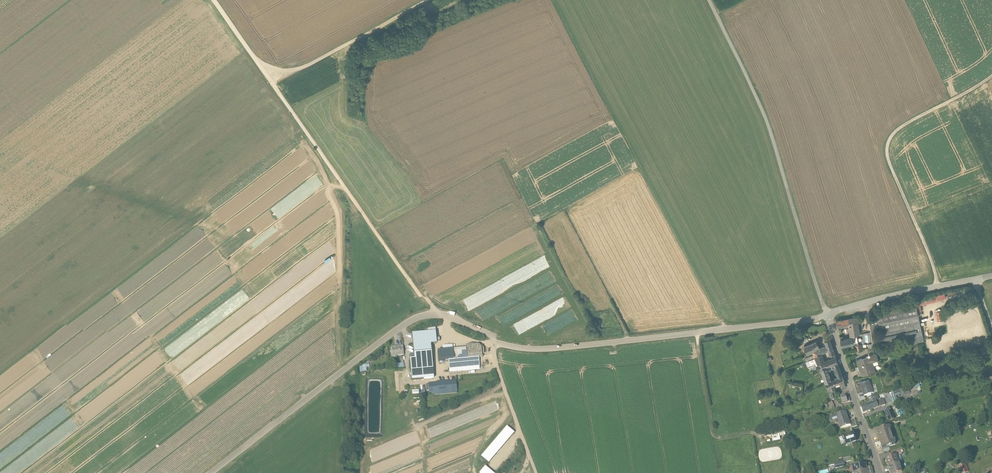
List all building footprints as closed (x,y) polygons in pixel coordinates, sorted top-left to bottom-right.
[(184,178),(187,183),(193,180),(188,169),(184,172),(187,177),(184,178)] [(923,312),(921,306),(946,299),(944,294),(936,296),(936,298),(916,303),(919,313),(923,312)] [(916,305),(877,313),(878,317),(880,327),(882,336),(884,344),(911,338),(923,335),(916,305)] [(856,317),(836,321),(838,330),(837,330),(837,331),(838,330),(839,333),(842,332),(840,327),(849,325),(851,336),(859,334),(856,317)] [(881,345),(884,344),(882,336),(879,336),(875,328),(880,327),(878,317),(869,319),(872,344),(880,343),(881,345)] [(435,334),(412,337),(413,356),(429,355),(431,354),(430,348),(436,347),(435,334)] [(924,341),(923,335),(911,338),(912,344),(924,341)] [(840,338),(841,346),(853,343),(856,343),(857,345),(859,345),(857,337),(843,339),(842,336),(840,337),(840,338),(839,338),(839,339),(840,338)] [(814,353),(815,356),(822,354),(824,353),(833,349),(830,340),(825,341),(826,344),(819,347),(816,339),(804,343),(807,352),(813,350),(814,353)] [(403,349),(391,350),(392,359),(397,358),(404,358),(403,349)] [(466,351),(452,352),(453,363),(457,362),(466,361),(466,354),(466,351)] [(443,353),(437,354),(438,364),(448,363),(449,372),(479,369),(478,360),(466,361),(457,362),(453,363),(452,352),(443,353)] [(802,361),(804,366),(815,362),(823,359),(822,354),(815,356),(807,359),(802,361)] [(859,367),(862,375),(875,371),(872,362),(878,360),(876,354),(857,360),(859,367)] [(413,356),(409,357),(412,383),(432,381),(429,355),(413,356)] [(824,362),(823,359),(815,362),(816,365),(818,369),(820,368),(821,369),(826,367),(832,365),(837,363),(835,358),(824,362)] [(838,378),(842,376),(837,363),(832,365),(832,366),(830,366),(831,369),(835,368),(838,378)] [(825,383),(831,380),(826,367),(821,369),(825,383)] [(833,379),(835,384),(839,383),(840,385),(842,389),(846,388),(845,384),(844,381),(842,376),(838,378),(833,379)] [(833,385),(835,384),(833,379),(831,380),(825,383),(827,387),(826,387),(832,401),(834,399),(831,391),(835,390),(833,385)] [(860,382),(864,396),(873,393),(869,380),(860,382)] [(436,385),(436,386),(428,387),(429,396),(433,396),(443,395),(456,394),(456,384),(436,385)] [(893,392),(894,397),(902,394),(902,396),(909,394),(907,387),(893,392)] [(848,394),(841,397),(843,403),(850,401),(848,394)] [(876,402),(878,407),(885,405),(884,400),(882,401),(882,400),(881,400),(880,399),(879,400),(877,394),(868,398),(870,402),(868,403),(869,405),(876,402)] [(861,407),(863,413),(878,407),(876,402),(869,405),(861,407)] [(885,410),(889,421),(894,419),(889,408),(885,410)] [(841,429),(850,426),(848,421),(845,412),(826,418),(827,422),(838,419),(841,429)] [(876,431),(882,449),(895,444),(890,427),(876,431)] [(506,429),(481,460),(488,466),(514,436),(506,429)] [(844,436),(847,445),(857,442),(854,433),(844,436)] [(886,459),(889,467),(898,463),(896,456),(886,459)] [(891,472),(901,472),(902,472),(899,463),(898,463),(889,467),(891,472)] [(958,465),(961,472),(965,472),(968,472),(965,463),(958,465)] [(867,472),(866,468),(865,465),(862,466),(862,464),(854,466),(854,468),(852,468),(854,472),(861,472),(867,472)]
